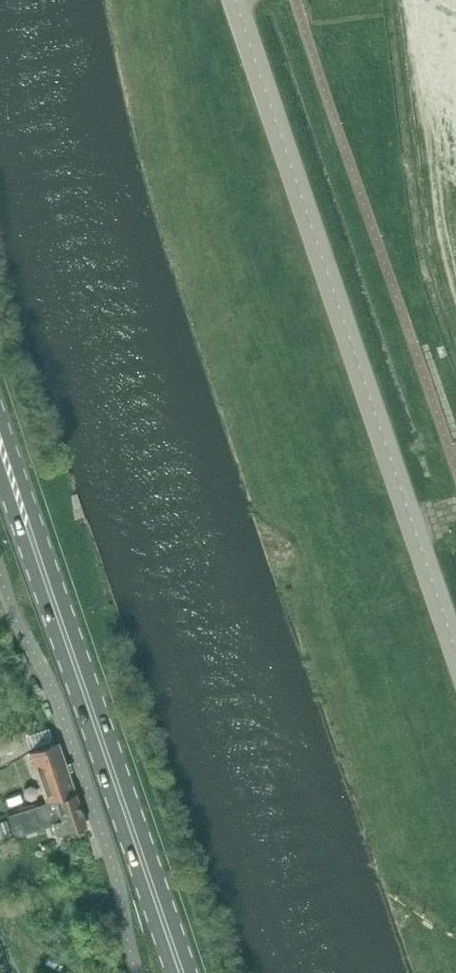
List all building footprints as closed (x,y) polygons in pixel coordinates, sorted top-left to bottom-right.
[(74,791),(61,753),(58,742),(56,742),(57,743),(31,751),(29,751),(46,801),(74,791)] [(57,835),(86,825),(75,793),(8,815),(15,837),(54,824),(57,835)]
